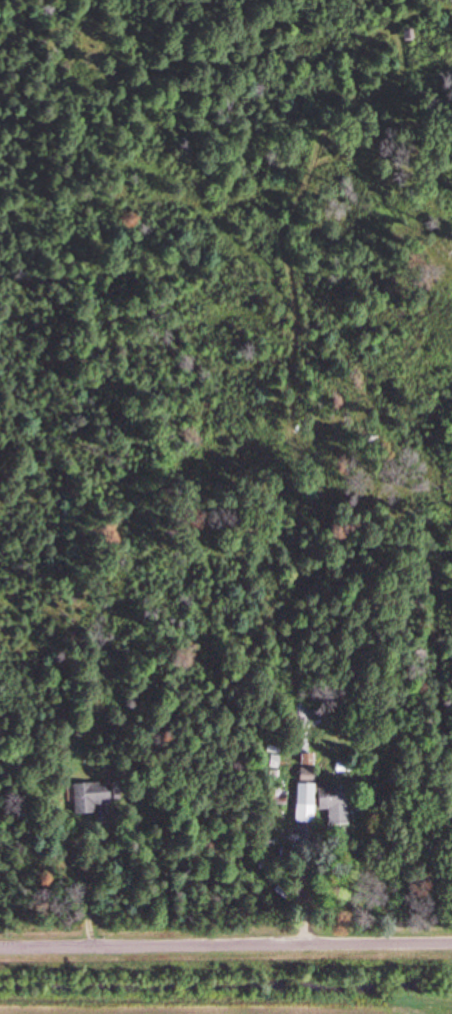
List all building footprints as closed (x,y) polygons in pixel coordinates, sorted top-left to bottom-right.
[(319,770),(303,770),(303,783),(319,783),(319,770)] [(77,784),(77,815),(97,815),(97,805),(115,805),(115,784),(77,784)] [(300,824),(318,824),(318,784),(300,784),(300,824)] [(322,810),(332,809),(332,827),(352,826),(350,788),(333,789),(333,785),(322,785),(322,810)]
